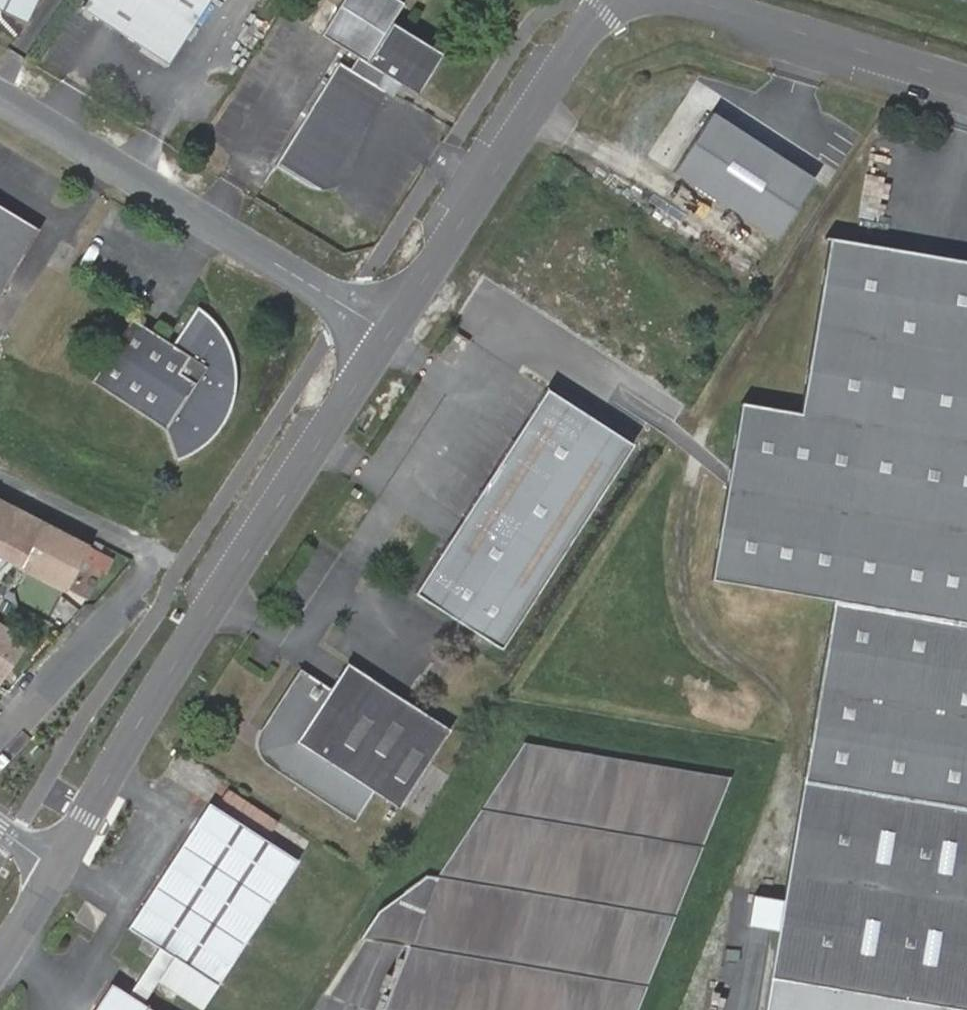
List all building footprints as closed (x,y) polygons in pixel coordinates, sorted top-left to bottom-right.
[(37,0),(0,0),(0,9),(27,22),(37,0)] [(82,9),(166,64),(208,0),(88,0),(82,9)] [(384,94),(381,92),(388,80),(420,100),(444,61),(394,28),(406,9),(393,0),(349,0),(324,40),(370,69),(363,81),(340,68),(278,169),(320,194),(330,193),(340,187),(347,180),(352,173),(366,142),(384,94)] [(814,179),(711,112),(673,170),(776,237),(814,179)] [(41,229),(0,205),(0,299),(41,229)] [(840,244),(808,419),(749,408),(716,585),(838,607),(966,631),(966,267),(840,244)] [(237,388),(237,376),(236,364),(233,352),(229,341),(223,331),(216,322),(208,314),(198,306),(175,346),(135,322),(98,384),(171,428),(181,458),(192,453),(202,447),(211,439),(219,431),(226,421),(231,410),(235,399),(237,388)] [(550,388),(416,586),(501,644),(635,445),(550,388)] [(0,502),(0,557),(18,566),(40,521),(0,502)] [(87,544),(40,521),(18,566),(20,567),(65,589),(79,560),(93,567),(105,572),(111,559),(86,546),(87,544)] [(0,557),(0,577),(9,582),(18,566),(0,557)] [(20,567),(18,566),(9,582),(12,583),(20,567)] [(807,785),(966,814),(966,631),(838,607),(807,785)] [(0,641),(0,679),(1,678),(20,651),(2,639),(0,641)] [(329,681),(299,660),(301,672),(264,727),(274,733),(278,743),(272,751),(352,805),(354,817),(374,785),(399,802),(449,723),(347,655),(329,681)] [(301,672),(299,660),(244,745),(354,817),(352,805),(272,751),(278,743),(274,733),(264,727),(301,672)] [(426,934),(392,1009),(639,1009),(730,773),(521,741),(452,882),(438,875),(414,890),(442,901),(426,934)] [(772,977),(953,1009),(966,1009),(966,814),(807,785),(772,977)] [(299,855),(209,798),(130,923),(218,981),(299,855)] [(377,924),(426,934),(442,901),(414,890),(391,901),(377,924)] [(205,1001),(218,981),(174,952),(161,972),(205,1001)] [(205,1001),(161,972),(142,999),(159,1009),(199,1009),(205,1001)] [(772,977),(766,1009),(953,1009),(772,977)] [(142,999),(109,978),(89,1009),(135,1009),(142,999)] [(142,999),(135,1009),(159,1009),(142,999)]
